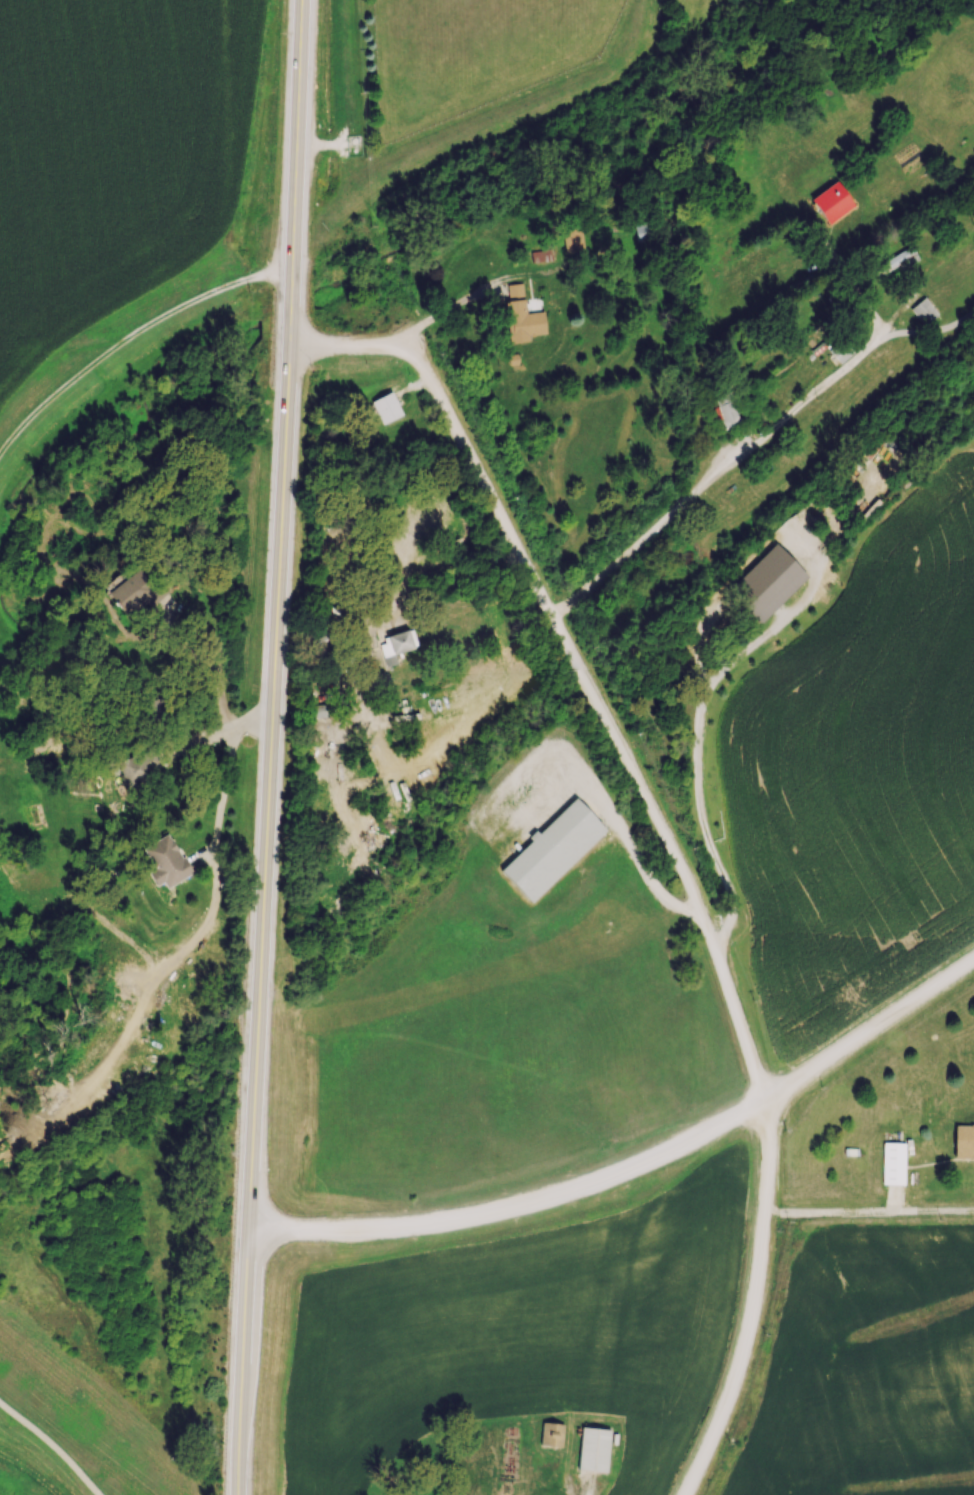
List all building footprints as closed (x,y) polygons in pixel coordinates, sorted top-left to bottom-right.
[(810,198),(827,224),(854,206),(836,180),(810,198)] [(663,237),(661,220),(634,224),(637,241),(663,237)] [(584,250),(581,227),(562,229),(565,252),(584,250)] [(918,258),(912,247),(874,265),(880,277),(918,258)] [(531,261),(552,260),(551,249),(531,250),(531,261)] [(546,333),(543,311),(525,313),(522,283),(503,285),(510,343),(530,341),(529,335),(546,333)] [(923,325),(938,312),(924,296),(910,309),(923,325)] [(721,428),(737,424),(730,390),(714,394),(721,428)] [(370,401),(380,424),(402,415),(392,392),(370,401)] [(807,577),(774,543),(733,582),(747,596),(740,603),(759,623),(807,577)] [(106,592),(125,617),(142,604),(147,609),(164,597),(141,566),(106,592)] [(394,653),(418,646),(412,628),(383,636),(385,645),(371,649),(377,668),(396,662),(394,653)] [(307,706),(309,719),(326,717),(324,704),(307,706)] [(117,760),(126,796),(152,789),(147,771),(157,768),(153,751),(117,760)] [(604,831),(531,905),(498,873),(571,799),(604,831)] [(190,875),(170,833),(142,846),(153,868),(147,871),(155,886),(163,882),(166,887),(190,875)] [(953,1125),(954,1159),(973,1158),(973,1125),(953,1125)] [(904,1184),(904,1157),(911,1157),(911,1143),(882,1142),(881,1183),(904,1184)] [(561,1447),(564,1424),(542,1421),(540,1445),(561,1447)] [(606,1472),(610,1429),(582,1426),(577,1469),(606,1472)]
